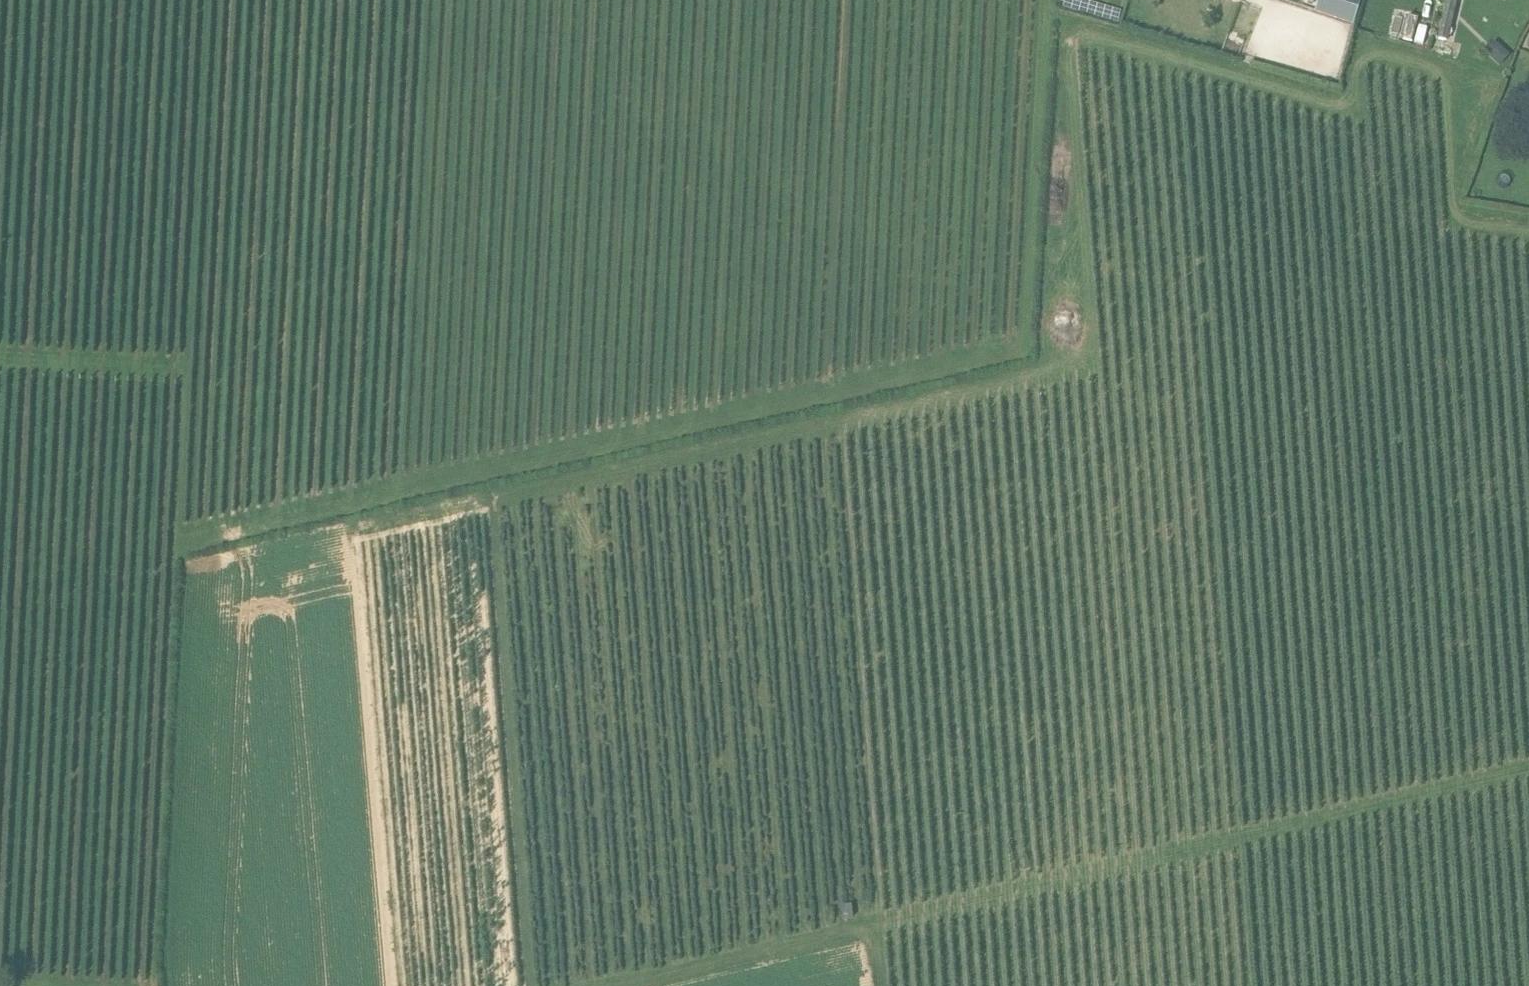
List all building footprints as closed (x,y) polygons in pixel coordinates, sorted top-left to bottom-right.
[(1359,7),(1339,0),(1327,0),(1322,14),(1325,15),(1320,27),(1349,37),(1359,7)] [(1457,0),(1447,0),(1438,39),(1448,42),(1457,0)] [(1500,66),(1510,54),(1495,41),(1485,53),(1500,66)]
